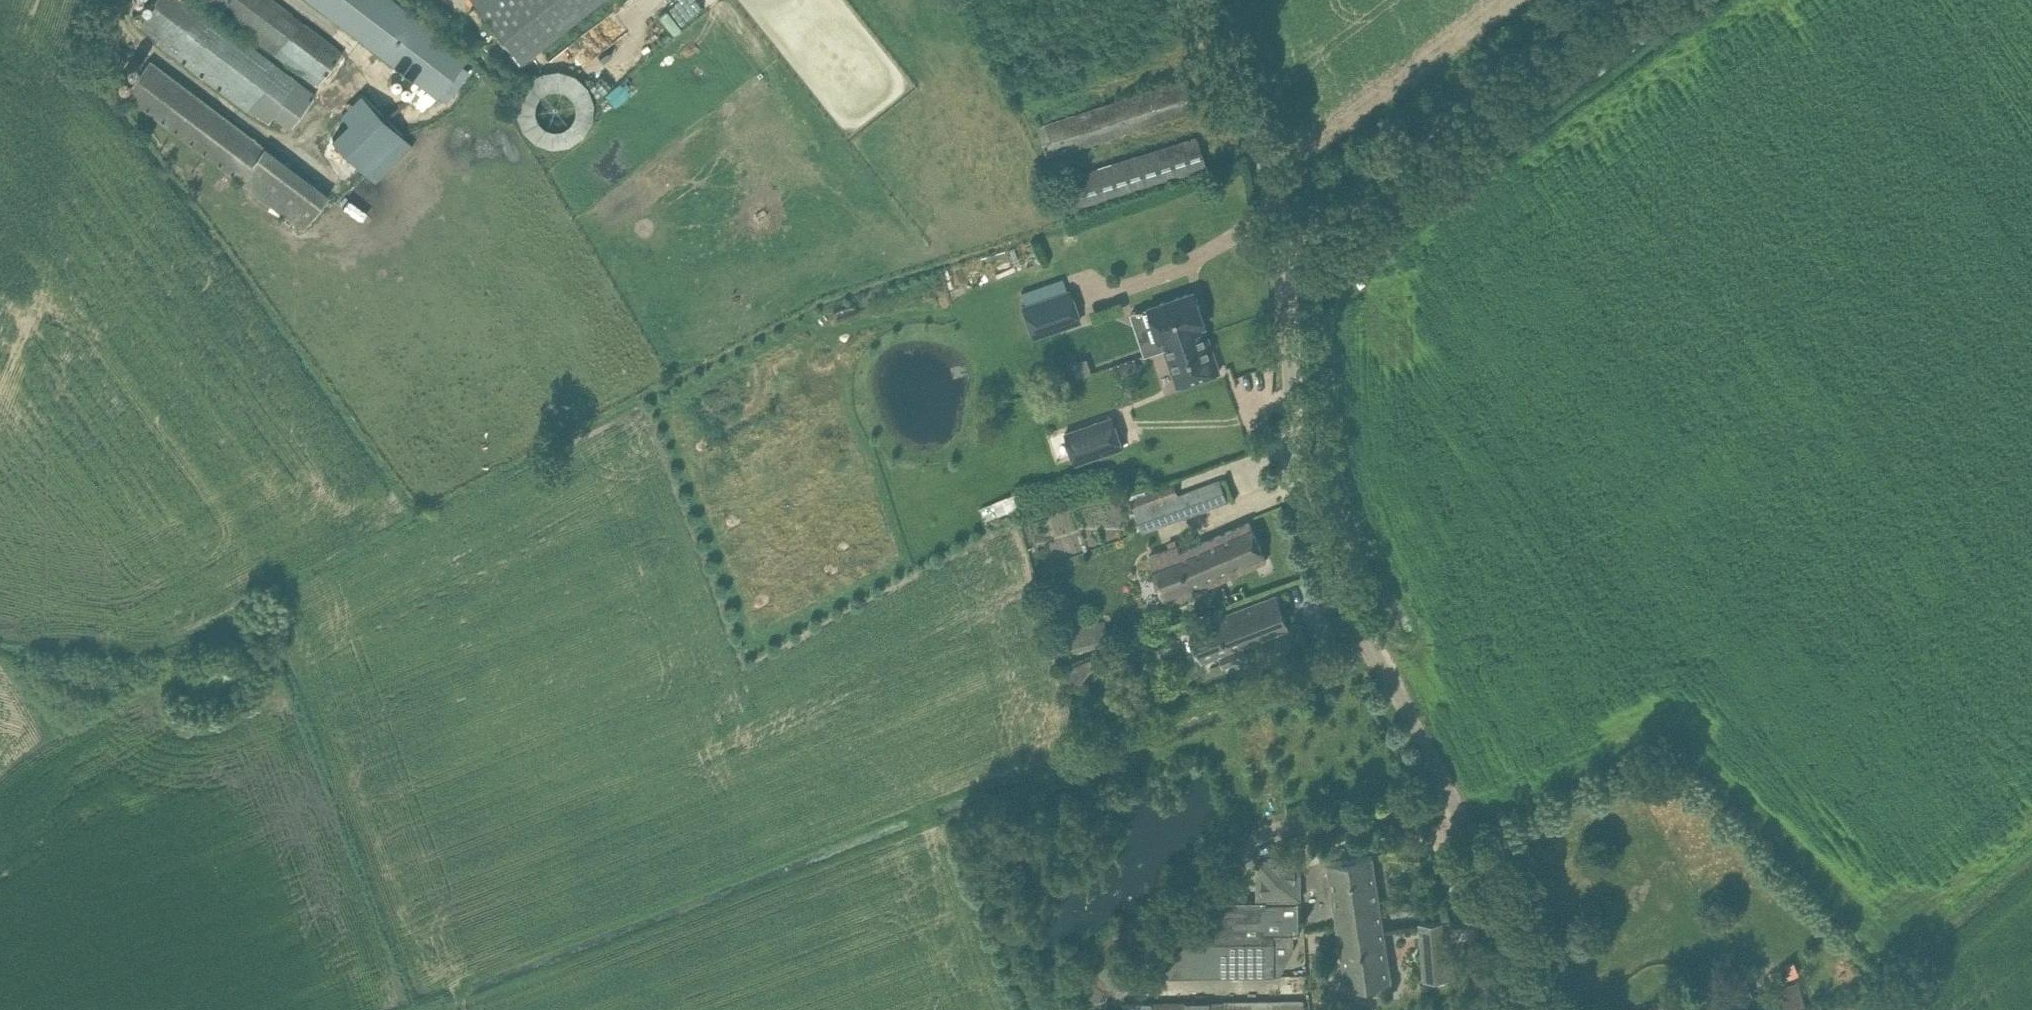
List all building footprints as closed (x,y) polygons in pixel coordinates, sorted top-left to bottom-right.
[(277,119),(290,129),(313,97),(188,0),(151,0),(155,3),(139,24),(272,126),(277,119)] [(318,87),(342,56),(270,0),(205,0),(318,87)] [(445,101),(469,70),(459,62),(465,54),(394,0),(312,0),(445,101)] [(522,62),(599,0),(473,0),(522,62)] [(596,141),(597,87),(621,88),(622,44),(597,43),(596,71),(523,69),(522,139),(596,141)] [(264,145),(151,59),(124,93),(303,230),(329,195),(264,145)] [(1183,80),(1164,86),(1034,127),(1043,156),(1174,115),(1193,109),(1183,80)] [(337,135),(378,179),(417,142),(367,89),(344,110),(353,120),(337,135)] [(1197,136),(1178,142),(1068,177),(1078,209),(1207,169),(1197,136)] [(1081,320),(1070,287),(1022,303),(1033,337),(1081,320)] [(1163,339),(1179,385),(1220,370),(1205,325),(1207,324),(1196,290),(1149,306),(1161,340),(1163,339)] [(1113,415),(1065,431),(1076,464),(1125,447),(1113,415)] [(1174,480),(1130,496),(1135,510),(1143,532),(1229,500),(1221,479),(1179,494),(1174,480)] [(1170,546),(1150,554),(1168,602),(1266,560),(1249,521),(1182,551),(1177,539),(1169,542),(1170,546)] [(1277,595),(1191,627),(1203,660),(1220,653),(1224,664),(1247,656),(1243,644),(1262,637),(1271,661),(1275,659),(1279,669),(1290,665),(1286,655),(1310,646),(1301,622),(1289,627),(1277,595)] [(1068,629),(1073,651),(1111,642),(1106,619),(1068,629)] [(1079,684),(1094,666),(1091,657),(1064,668),(1072,689),(1078,683),(1079,684)] [(1330,861),(1339,924),(1382,917),(1373,854),(1330,861)] [(1259,900),(1300,898),(1299,859),(1259,859),(1259,900)] [(1259,900),(1227,900),(1166,963),(1165,975),(1277,973),(1295,949),(1294,933),(1300,933),(1300,898),(1259,900)] [(1382,917),(1339,924),(1348,986),(1391,980),(1382,917)] [(1422,922),(1427,979),(1452,977),(1447,920),(1422,922)] [(1305,1000),(1126,1002),(1126,1009),(1305,1009),(1305,1000)] [(1669,1001),(1639,1009),(1672,1009),(1669,1001)]
